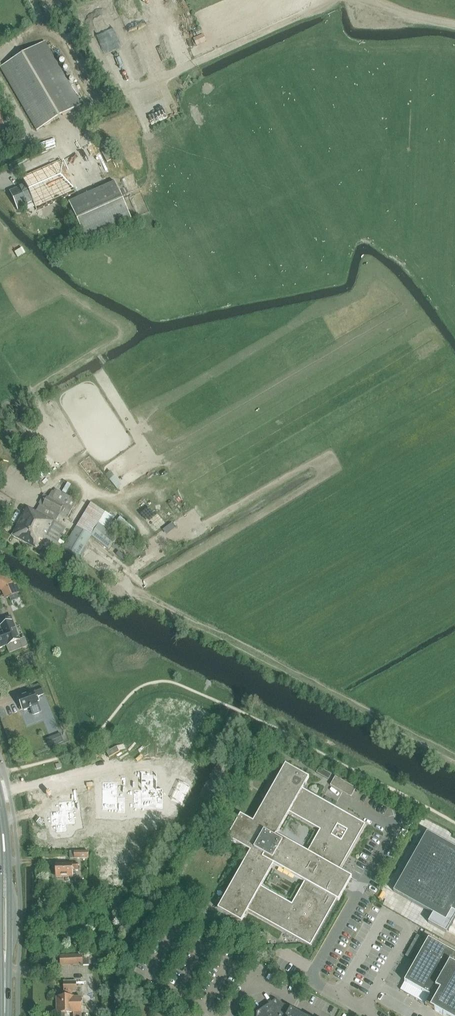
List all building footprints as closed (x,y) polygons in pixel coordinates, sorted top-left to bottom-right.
[(37,131),(81,105),(45,42),(0,68),(37,131)] [(5,136),(13,131),(1,110),(0,110),(0,128),(5,136)] [(25,186),(10,192),(18,211),(34,204),(37,211),(76,194),(66,170),(64,170),(60,161),(22,178),(25,186)] [(69,203),(86,240),(131,220),(115,183),(69,203)] [(109,550),(118,539),(108,530),(115,519),(92,504),(63,549),(79,559),(92,536),(109,550)] [(28,508),(13,535),(40,550),(44,545),(54,551),(66,528),(28,508)] [(0,574),(0,588),(4,590),(7,598),(21,593),(16,581),(14,582),(13,581),(0,574)] [(8,645),(9,647),(10,649),(12,649),(16,648),(18,646),(18,644),(17,642),(20,640),(12,618),(9,619),(8,618),(5,619),(6,624),(0,627),(3,632),(0,633),(0,648),(8,645)] [(19,705),(21,711),(22,710),(23,711),(30,709),(32,715),(41,712),(36,698),(44,695),(40,684),(28,688),(30,694),(18,699),(19,701),(18,701),(19,704),(19,705)] [(250,852),(218,909),(241,922),(248,911),(311,946),(336,900),(339,901),(352,878),(339,871),(365,825),(303,789),(309,778),(285,765),(253,822),(240,815),(227,839),(250,852)] [(332,775),(319,767),(316,773),(329,780),(332,775)] [(356,789),(335,777),(330,785),(351,797),(356,789)] [(65,819),(63,819),(63,820),(55,820),(55,827),(53,827),(54,833),(55,833),(55,834),(71,833),(71,819),(70,819),(70,815),(72,815),(72,812),(88,812),(89,798),(63,799),(63,812),(64,812),(65,819)] [(427,832),(394,892),(446,921),(452,911),(454,912),(454,848),(427,832)] [(78,870),(78,864),(56,864),(56,870),(55,870),(55,876),(56,876),(56,877),(73,877),(73,870),(78,870)] [(445,1015),(454,1015),(454,954),(428,939),(404,982),(430,997),(426,1005),(445,1015)] [(60,966),(82,964),(82,955),(60,956),(60,966)] [(58,1005),(57,1006),(57,1010),(59,1011),(59,1014),(59,1013),(81,1013),(81,997),(73,997),(72,997),(72,992),(76,992),(76,982),(64,982),(64,992),(65,992),(65,997),(58,998),(58,1005)] [(276,1000),(257,1012),(256,1015),(304,1015),(276,1000)]
